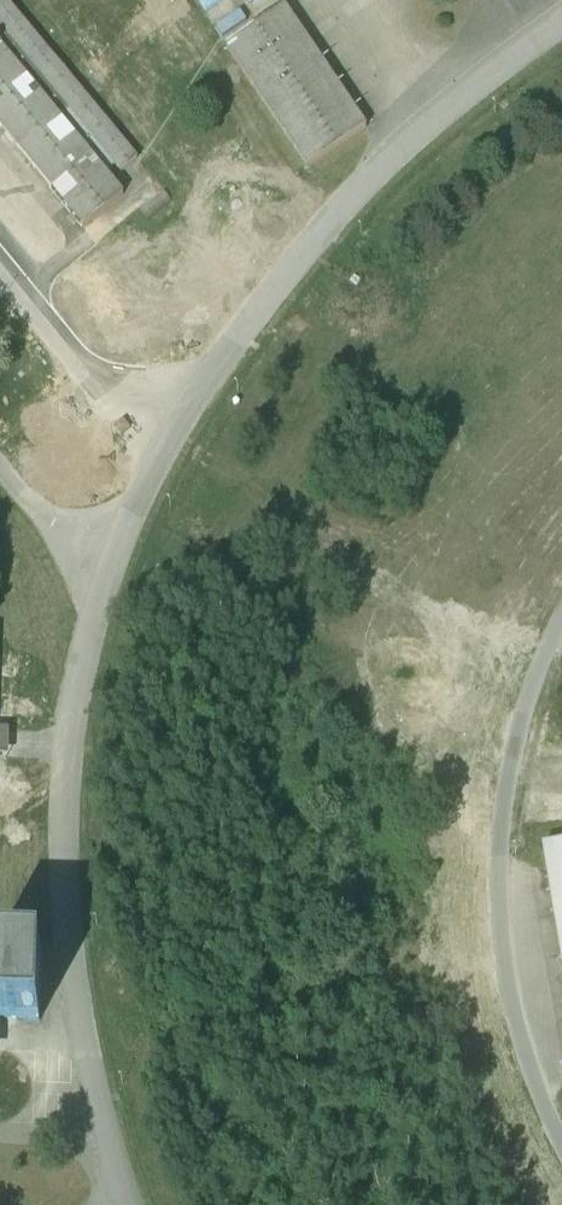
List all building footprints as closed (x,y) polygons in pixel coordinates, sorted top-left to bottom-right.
[(4,0),(0,0),(0,130),(83,231),(123,198),(106,176),(115,168),(121,175),(138,161),(4,0)] [(219,37),(243,20),(229,0),(194,0),(219,37)] [(366,130),(285,9),(226,49),(307,170),(366,130)] [(162,192),(139,212),(149,223),(173,204),(162,192)] [(0,736),(0,761),(9,761),(10,736),(0,736)] [(544,848),(561,958),(561,845),(544,848)] [(39,1024),(41,957),(0,955),(0,1023),(39,1024)]
